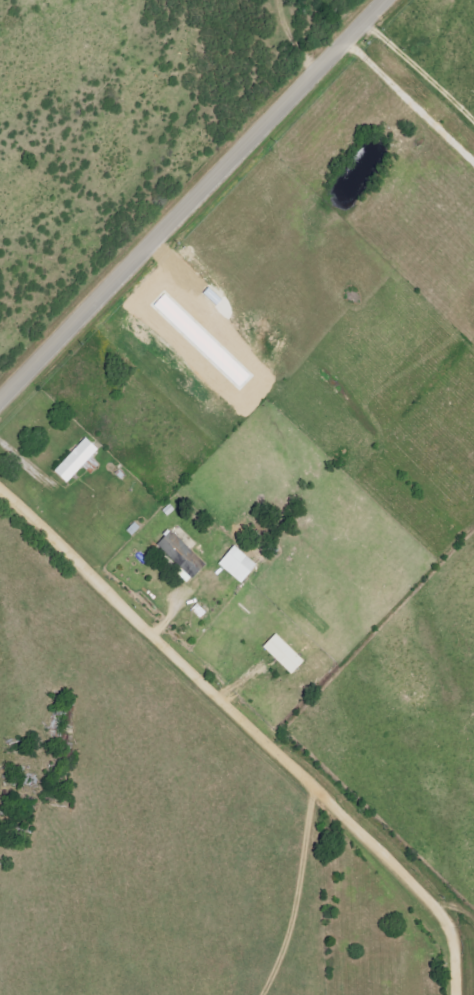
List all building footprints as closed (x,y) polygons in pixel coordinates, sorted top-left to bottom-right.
[(255,377),(169,295),(158,307),(243,389),(255,377)] [(103,449),(90,438),(58,472),(71,483),(103,449)] [(197,552),(174,531),(160,546),(197,580),(204,571),(191,559),(197,552)] [(223,564),(245,585),(262,567),(240,546),(223,564)] [(309,662),(281,635),(267,648),(296,675),(309,662)]
